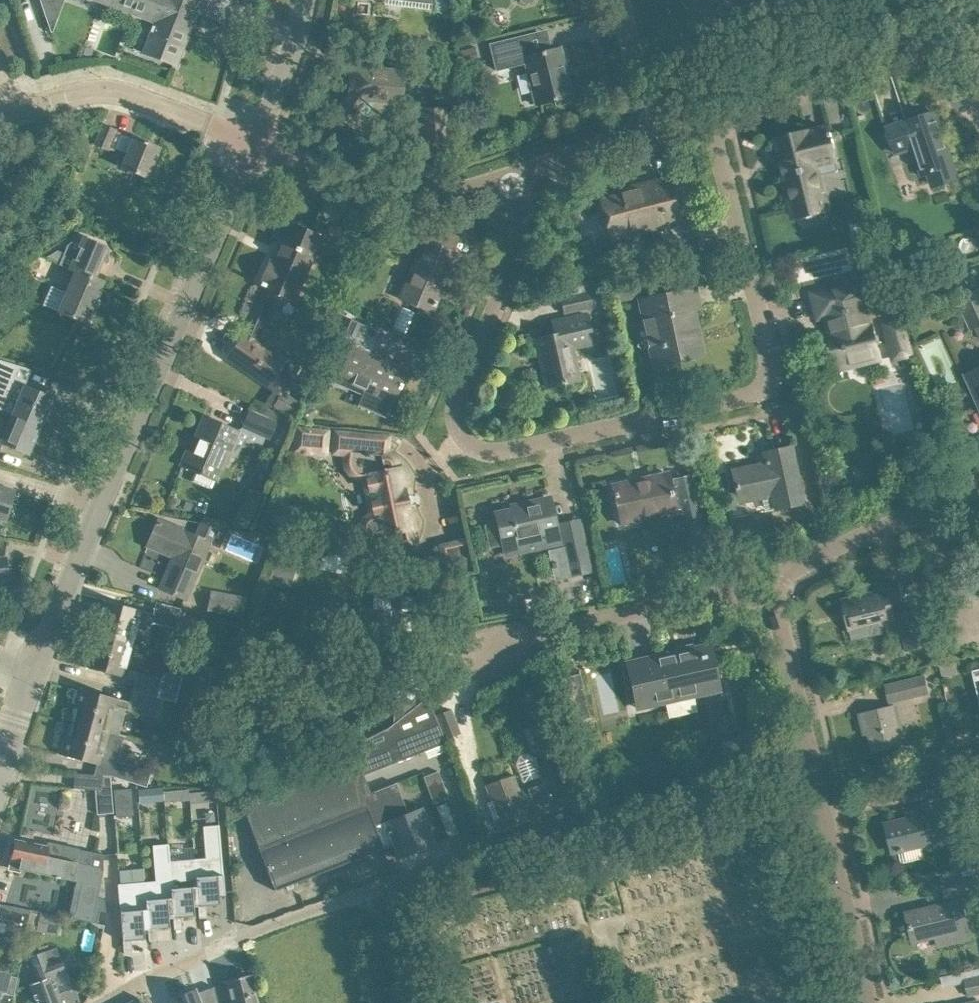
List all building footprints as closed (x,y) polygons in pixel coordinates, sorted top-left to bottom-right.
[(51,33),(53,32),(64,0),(40,0),(51,33)] [(158,16),(154,26),(152,25),(149,31),(152,32),(148,43),(146,42),(142,53),(160,60),(161,58),(176,63),(196,11),(200,12),(205,0),(116,0),(158,16)] [(532,54),(527,35),(490,44),(496,70),(525,63),(535,105),(555,100),(556,105),(570,101),(569,96),(572,96),(560,47),(532,54)] [(401,102),(403,82),(404,72),(381,70),(369,68),(369,70),(350,68),(347,96),(337,112),(351,122),(356,115),(357,115),(360,111),(359,111),(368,98),(401,102)] [(887,128),(893,147),(895,153),(915,146),(924,174),(931,172),(936,186),(955,179),(951,166),(952,165),(934,112),(906,121),(906,122),(887,128)] [(103,125),(95,143),(115,151),(117,147),(128,151),(121,167),(147,178),(159,148),(134,137),(103,125)] [(796,217),(816,212),(827,209),(816,165),(838,159),(832,133),(829,133),(828,127),(777,139),(796,217)] [(611,233),(679,216),(680,221),(681,221),(670,178),(636,186),(637,191),(602,200),(611,233)] [(263,288),(275,293),(293,300),(321,236),(292,223),(293,221),(291,221),(274,260),(270,258),(259,283),(260,283),(260,285),(263,286),(263,288)] [(57,250),(47,257),(60,263),(59,265),(71,270),(76,272),(67,293),(59,311),(67,314),(85,322),(102,282),(93,278),(106,248),(91,241),(79,236),(67,245),(64,253),(57,250)] [(400,298),(432,311),(456,253),(425,240),(400,298)] [(640,296),(637,281),(614,286),(617,301),(640,296)] [(861,281),(832,288),(813,293),(819,317),(832,314),(836,336),(829,338),(837,369),(879,358),(872,328),(861,281)] [(275,293),(263,288),(262,288),(264,288),(243,336),(242,335),(227,357),(279,392),(297,366),(276,351),(272,357),(253,343),(275,293)] [(696,288),(641,299),(655,363),(700,353),(691,309),(700,307),(696,288)] [(597,290),(581,293),(561,298),(564,312),(601,304),(597,290)] [(961,298),(959,299),(972,328),(976,326),(978,325),(978,290),(961,298)] [(0,320),(0,326),(22,335),(12,357),(28,362),(32,353),(60,365),(63,357),(69,360),(76,344),(57,336),(59,330),(5,307),(0,320)] [(585,314),(572,317),(553,322),(555,334),(536,339),(547,387),(578,380),(571,345),(591,340),(585,314)] [(914,354),(905,319),(884,324),(893,360),(914,354)] [(377,332),(351,320),(343,339),(369,351),(377,332)] [(338,377),(376,395),(390,401),(390,402),(391,403),(398,388),(400,389),(402,384),(401,384),(406,371),(395,366),(395,365),(392,364),(353,346),(338,377)] [(4,379),(0,389),(0,393),(9,397),(4,410),(12,414),(41,426),(52,398),(34,390),(24,386),(32,369),(0,359),(0,377),(4,379)] [(966,374),(978,404),(978,368),(966,374)] [(188,449),(181,465),(195,471),(192,480),(211,488),(214,479),(216,480),(228,452),(237,456),(241,448),(254,444),(261,447),(266,438),(270,440),(281,415),(254,402),(242,426),(237,430),(223,424),(205,416),(190,450),(188,449)] [(2,442),(11,446),(29,453),(41,426),(12,414),(4,410),(0,419),(0,447),(2,442)] [(293,427),(291,454),(325,458),(327,431),(293,427)] [(387,436),(337,432),(335,450),(347,452),(346,460),(347,465),(348,469),(349,471),(353,474),(355,476),(360,477),(365,478),(373,516),(370,516),(367,517),(367,518),(364,521),(363,523),(363,525),(364,531),(365,532),(368,534),(369,535),(373,535),(377,535),(377,536),(381,535),(382,540),(410,544),(407,530),(413,529),(406,493),(408,493),(402,466),(397,467),(396,460),(391,455),(385,454),(387,436)] [(732,470),(739,501),(772,494),(775,509),(803,503),(791,446),(773,450),(776,461),(768,462),(768,460),(765,461),(765,463),(732,470)] [(613,492),(614,497),(620,524),(643,519),(642,515),(674,508),(675,511),(673,511),(673,512),(676,512),(667,473),(613,485),(614,492),(613,492)] [(5,520),(14,490),(0,486),(0,519),(5,520)] [(496,515),(497,519),(488,521),(485,526),(490,547),(502,544),(530,538),(533,552),(560,546),(554,518),(550,499),(522,505),(523,508),(496,515)] [(682,518),(684,524),(688,544),(706,540),(700,514),(682,518)] [(161,588),(172,592),(185,598),(208,543),(220,548),(228,529),(221,527),(220,529),(203,522),(197,536),(185,531),(184,532),(158,520),(148,545),(174,556),(161,588)] [(584,543),(565,547),(553,550),(559,577),(590,570),(584,543)] [(276,562),(269,581),(288,587),(295,568),(276,562)] [(400,609),(398,643),(429,645),(429,644),(432,596),(432,595),(403,593),(404,583),(383,582),(381,608),(400,609)] [(246,597),(211,590),(208,609),(243,615),(246,597)] [(865,595),(843,600),(850,629),(851,629),(853,640),(873,635),(882,633),(879,623),(895,619),(893,609),(888,590),(875,593),(876,594),(865,597),(865,595)] [(100,619),(96,634),(133,644),(136,629),(144,631),(150,626),(151,622),(177,628),(182,608),(156,602),(154,613),(102,600),(98,618),(100,619)] [(915,614),(902,617),(909,648),(928,644),(925,629),(921,612),(915,614)] [(133,644),(96,634),(92,649),(90,649),(85,667),(124,677),(134,680),(132,691),(165,700),(165,698),(175,701),(182,676),(166,672),(162,674),(161,677),(137,671),(126,668),(133,644)] [(686,650),(633,661),(643,706),(719,689),(711,653),(705,654),(703,646),(694,648),(694,647),(686,649),(686,650)] [(427,672),(396,671),(395,699),(414,700),(415,689),(426,689),(427,672)] [(926,675),(885,685),(889,701),(930,692),(926,675)] [(129,701),(79,688),(74,706),(77,707),(73,723),(118,735),(125,708),(127,709),(127,710),(160,719),(165,700),(132,691),(129,701)] [(388,728),(344,750),(346,755),(355,778),(446,743),(444,738),(435,715),(427,696),(426,696),(388,728)] [(880,709),(860,714),(863,726),(868,725),(874,752),(894,747),(901,745),(895,718),(898,718),(895,706),(880,709)] [(451,710),(435,715),(444,738),(460,733),(451,710)] [(515,764),(524,784),(525,786),(517,789),(512,776),(487,786),(502,827),(554,808),(576,799),(549,730),(546,731),(541,720),(523,727),(534,754),(527,752),(519,755),(515,764)] [(124,736),(118,735),(73,723),(69,737),(66,737),(61,755),(100,765),(101,763),(112,764),(109,776),(146,787),(151,771),(117,761),(124,736)] [(446,744),(417,755),(420,764),(449,753),(446,744)] [(239,799),(225,805),(226,821),(245,814),(266,867),(275,890),(382,848),(367,808),(364,801),(355,778),(346,755),(344,750),(338,753),(239,799)] [(431,787),(444,783),(440,769),(426,773),(431,787)] [(377,804),(367,808),(382,848),(393,844),(398,857),(435,843),(434,841),(428,824),(414,790),(409,777),(407,772),(370,787),(377,804)] [(104,775),(75,773),(74,789),(99,790),(102,813),(114,811),(109,776),(104,775)] [(949,773),(919,780),(923,799),(954,791),(949,773)] [(208,790),(208,814),(217,814),(217,790),(208,790)] [(908,819),(886,824),(893,852),(899,850),(899,851),(903,850),(946,840),(937,802),(926,805),(906,809),(908,819)] [(205,857),(194,858),(198,906),(199,917),(207,917),(206,905),(219,904),(218,895),(224,894),(219,824),(202,826),(205,857)] [(10,867),(30,872),(73,880),(79,849),(60,845),(48,842),(47,847),(16,841),(10,867)] [(155,880),(144,881),(148,929),(149,941),(157,940),(156,928),(169,927),(168,918),(173,917),(168,848),(169,848),(168,843),(152,845),(155,880)] [(169,848),(168,848),(173,917),(174,929),(182,928),(181,917),(194,916),(193,906),(198,906),(194,858),(193,846),(169,848)] [(91,851),(79,849),(73,880),(66,916),(92,922),(103,871),(101,854),(91,851)] [(941,880),(945,897),(977,890),(977,889),(978,889),(978,868),(970,870),(971,873),(941,880)] [(144,881),(118,884),(122,940),(123,952),(132,951),(131,940),(144,939),(143,929),(148,929),(144,881)] [(926,909),(907,913),(913,941),(941,934),(943,943),(938,944),(939,945),(958,940),(970,937),(961,901),(926,909)] [(0,904),(0,918),(27,923),(30,910),(0,904)] [(40,912),(36,929),(56,933),(60,917),(40,912)] [(44,951),(29,956),(38,981),(29,984),(36,1002),(62,1002),(53,976),(65,972),(56,946),(44,951)] [(225,979),(231,1002),(259,1002),(252,973),(246,974),(242,970),(231,972),(230,978),(225,979)] [(9,975),(9,974),(0,972),(0,993),(11,996),(16,977),(9,975)] [(966,979),(969,995),(978,992),(978,975),(974,977),(966,979)] [(194,989),(171,998),(172,1002),(199,1002),(194,989)]
